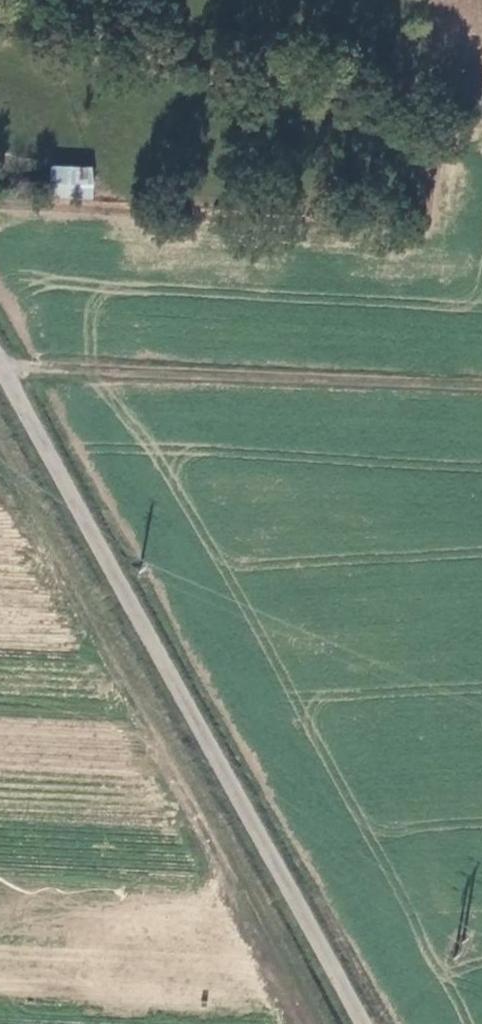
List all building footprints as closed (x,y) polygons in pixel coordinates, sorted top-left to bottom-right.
[(93,199),(93,167),(49,166),(49,198),(93,199)]
